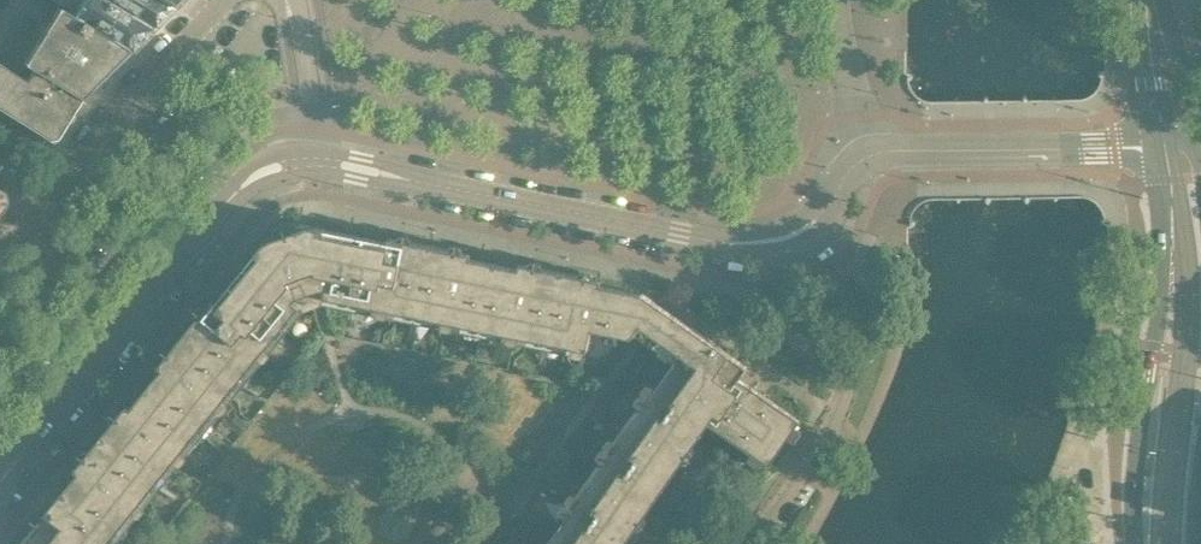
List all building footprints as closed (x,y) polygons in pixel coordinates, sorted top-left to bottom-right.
[(27,0),(9,0),(0,15),(0,44),(27,0)] [(111,0),(52,0),(70,11),(69,13),(129,49),(153,25),(111,0)] [(169,0),(111,0),(153,25),(175,3),(169,0)] [(37,41),(24,63),(80,98),(110,67),(129,49),(69,13),(58,7),(37,41)] [(24,63),(17,75),(0,64),(0,110),(50,141),(54,140),(65,122),(59,118),(66,108),(71,112),(80,98),(24,63)] [(364,237),(309,226),(294,231),(266,241),(230,285),(279,325),(287,315),(290,318),(300,306),(294,301),(295,298),(316,291),(323,288),(326,289),(324,297),(340,300),(340,296),(351,298),(364,237)] [(389,242),(364,237),(351,298),(363,300),(362,305),(416,315),(431,245),(390,237),(389,242)] [(471,253),(431,245),(416,315),(470,326),(471,322),(482,324),(494,263),(470,258),(471,253)] [(519,268),(494,263),(482,324),(493,327),(493,331),(546,342),(561,271),(520,263),(519,268)] [(665,309),(642,293),(601,284),(601,280),(561,271),(546,342),(587,350),(592,329),(631,337),(639,325),(649,332),(665,309)] [(211,301),(185,334),(241,379),(275,336),(272,333),(279,325),(230,285),(215,304),(211,301)] [(748,366),(665,309),(649,332),(680,354),(657,388),(709,423),(752,453),(749,457),(749,461),(758,466),(761,466),(764,461),(769,465),(800,420),(764,395),(740,378),(748,366)] [(163,369),(147,388),(196,428),(203,419),(206,421),(241,379),(185,334),(159,366),(163,369)] [(128,404),(101,437),(157,482),(192,439),(189,437),(196,428),(147,388),(131,407),(128,404)] [(657,388),(650,397),(643,407),(640,405),(615,440),(618,443),(611,453),(663,489),(709,423),(657,388)] [(79,472),(64,491),(113,530),(120,522),(123,525),(157,482),(101,437),(75,469),(79,472)] [(611,453),(605,462),(602,459),(577,495),(580,497),(558,529),(580,543),(624,543),(663,489),(611,453)] [(21,543),(107,543),(116,533),(113,530),(64,491),(21,543)] [(558,529),(554,534),(551,539),(550,541),(537,532),(530,543),(532,543),(580,543),(558,529)]
